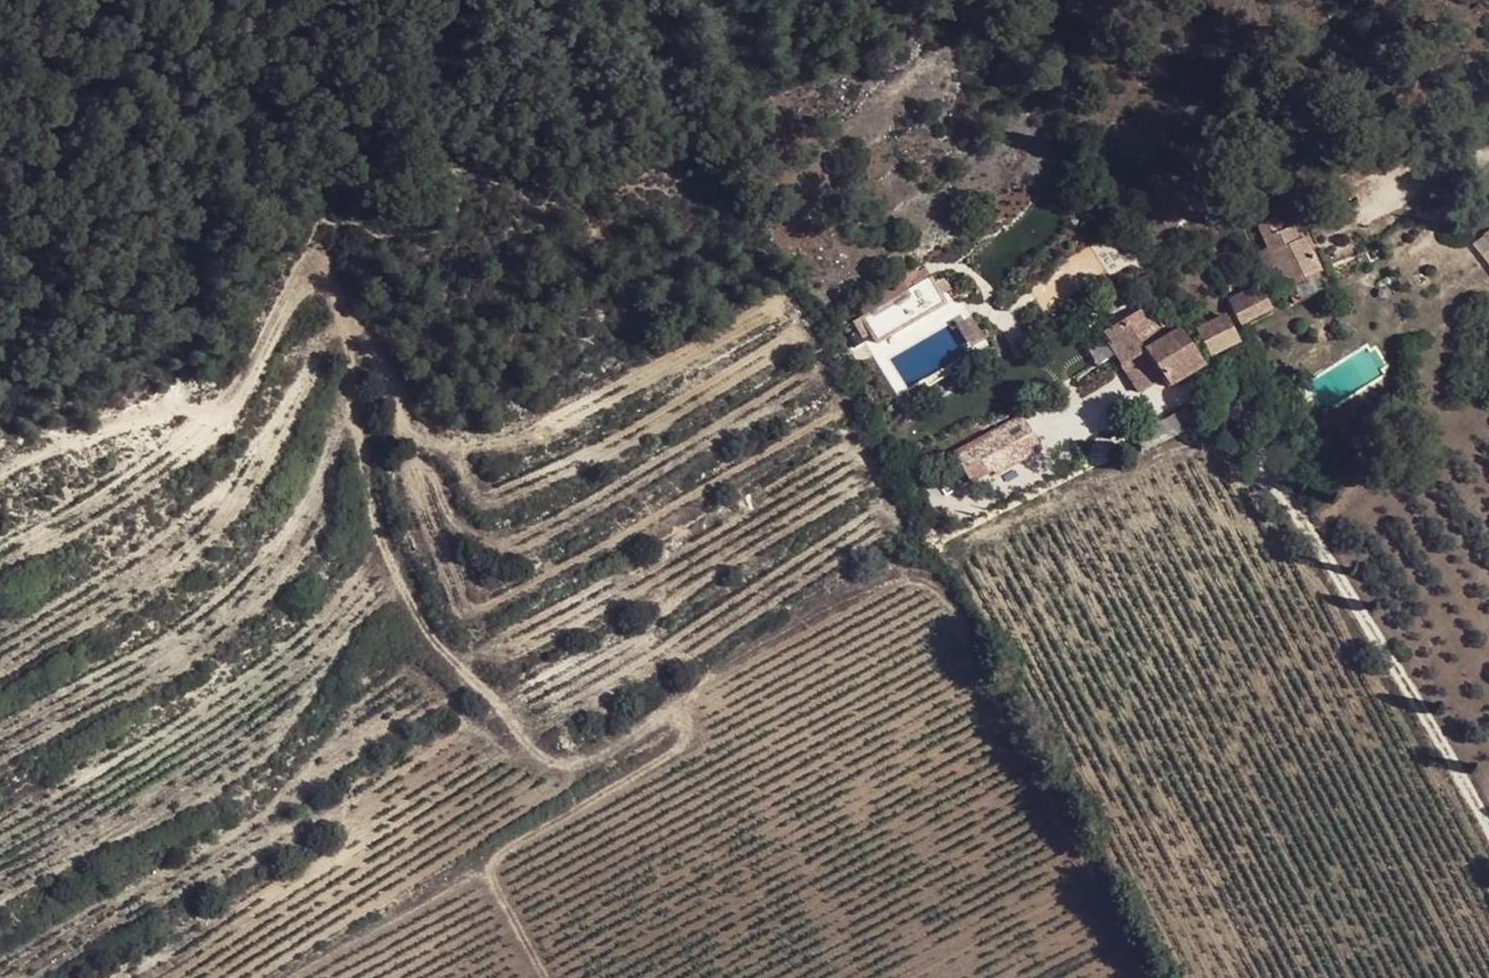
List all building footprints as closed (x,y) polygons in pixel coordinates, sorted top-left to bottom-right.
[(1300,111),(1318,105),(1315,98),(1298,105),(1300,111)] [(1307,203),(1310,208),(1323,202),(1317,192),(1315,189),(1304,195),(1307,203)] [(1279,224),(1275,218),(1258,226),(1269,249),(1260,254),(1267,271),(1277,268),(1288,288),(1322,273),(1307,239),(1298,241),(1290,222),(1279,224)] [(1330,288),(1322,273),(1288,288),(1295,304),(1330,288)] [(1232,299),(1235,306),(1264,293),(1260,285),(1232,299)] [(1264,293),(1235,306),(1244,323),(1272,310),(1264,293)] [(903,299),(888,310),(897,323),(913,312),(903,299)] [(1105,331),(1138,393),(1161,381),(1168,391),(1205,371),(1181,332),(1168,340),(1150,307),(1105,331)] [(1227,318),(1197,333),(1211,356),(1239,343),(1227,318)] [(1056,431),(1071,427),(1066,415),(1050,420),(1056,431)] [(958,461),(970,486),(994,472),(995,475),(1043,449),(1025,416),(958,461)]
